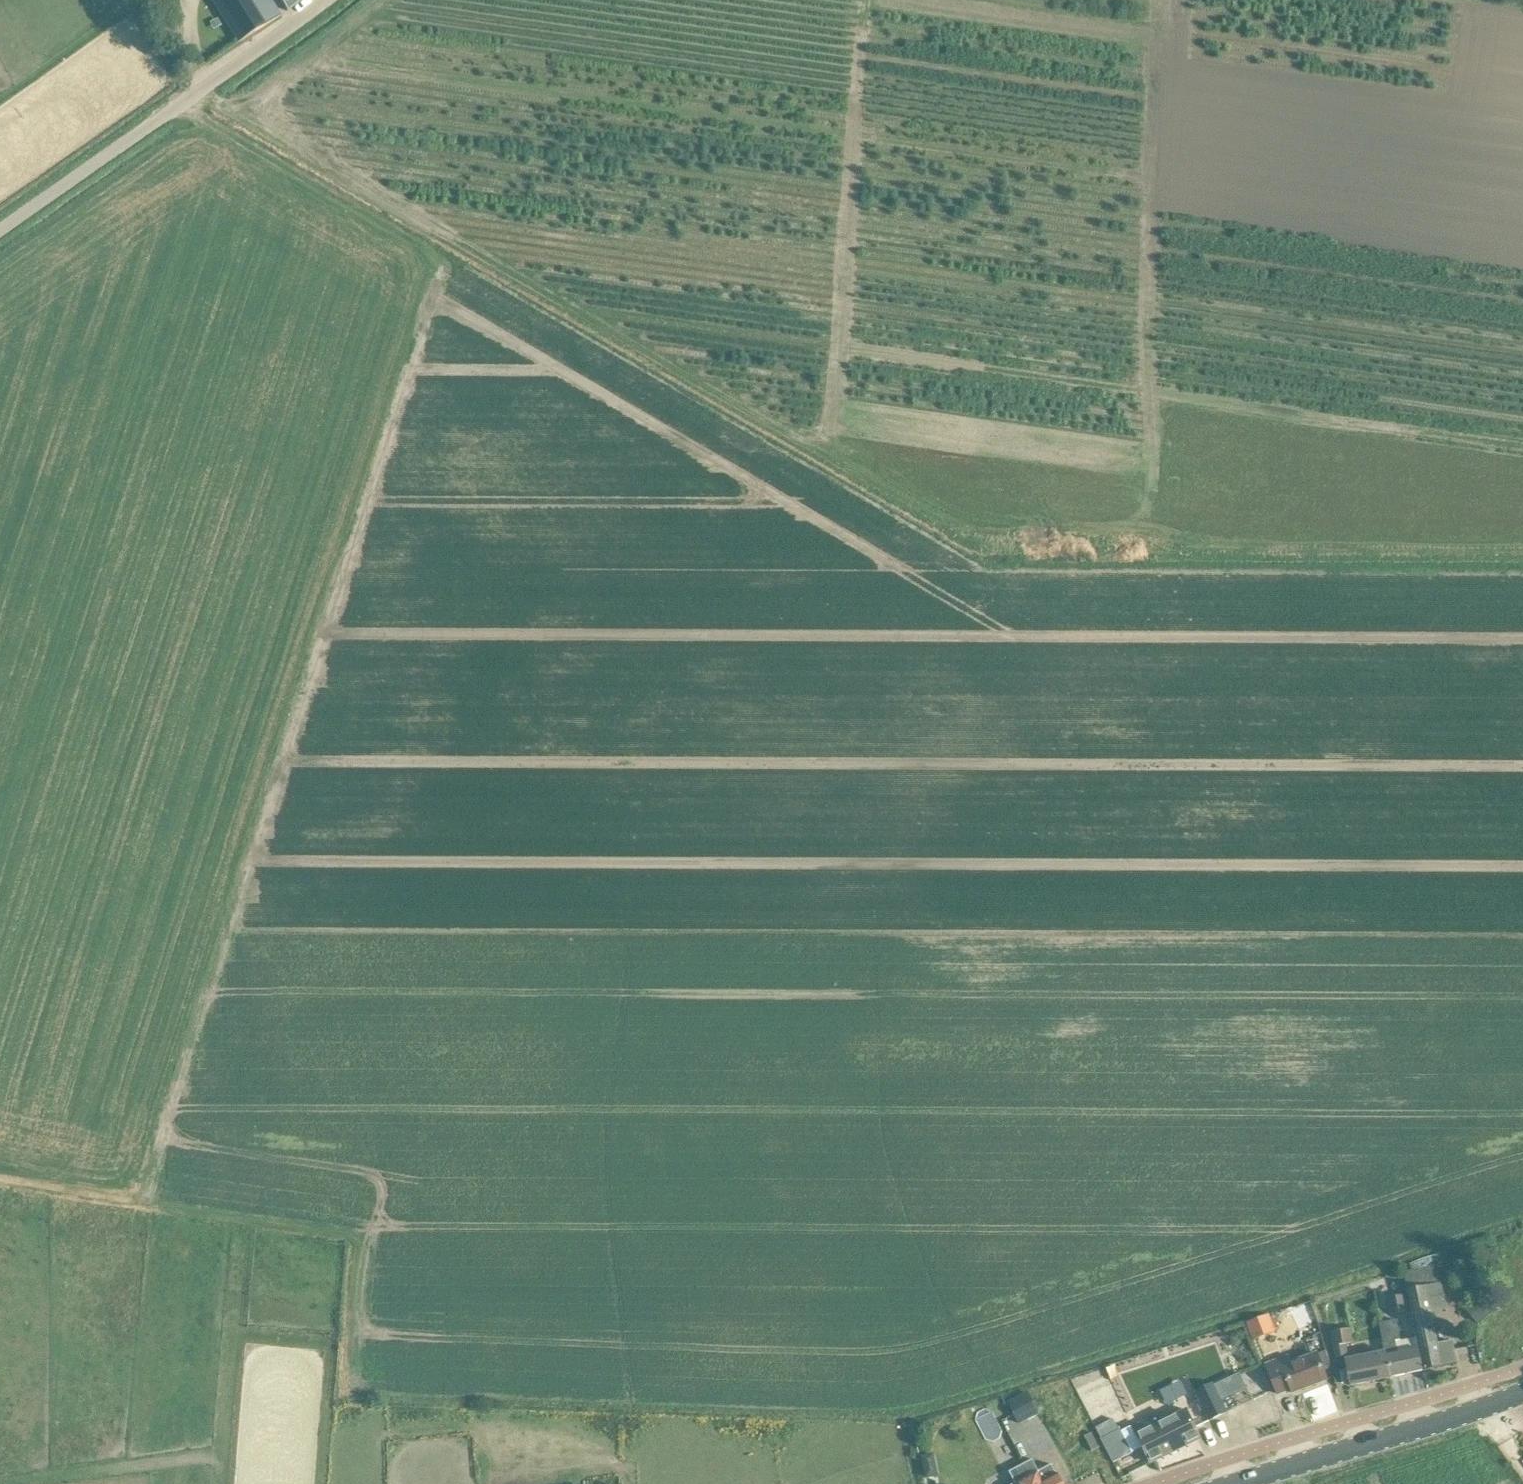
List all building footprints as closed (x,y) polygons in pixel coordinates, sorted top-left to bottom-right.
[(270,0),(212,0),(228,26),(239,42),(281,16),(270,0)] [(287,11),(302,0),(278,0),(287,11)] [(1450,1235),(1426,1245),(1431,1258),(1455,1248),(1450,1235)] [(1496,1249),(1483,1253),(1486,1266),(1500,1262),(1496,1249)] [(1431,1313),(1446,1310),(1437,1267),(1404,1273),(1409,1295),(1412,1312),(1420,1352),(1424,1371),(1457,1365),(1452,1342),(1437,1345),(1431,1313)] [(1390,1316),(1412,1312),(1409,1295),(1387,1299),(1390,1316)] [(1484,1296),(1467,1310),(1478,1324),(1495,1309),(1484,1296)] [(1269,1315),(1247,1323),(1253,1341),(1276,1333),(1269,1315)] [(1386,1357),(1391,1378),(1422,1372),(1417,1350),(1398,1354),(1395,1342),(1400,1341),(1395,1321),(1380,1324),(1386,1357)] [(1352,1386),(1391,1378),(1386,1357),(1380,1324),(1379,1324),(1385,1353),(1347,1361),(1352,1386)] [(1351,1329),(1330,1333),(1336,1358),(1348,1355),(1346,1346),(1354,1344),(1351,1329)] [(1327,1381),(1319,1362),(1316,1354),(1284,1367),(1281,1360),(1267,1365),(1278,1395),(1291,1390),(1293,1394),(1327,1381)] [(1209,1421),(1227,1413),(1213,1384),(1195,1392),(1209,1421)] [(1038,1390),(1022,1395),(1023,1423),(1040,1416),(1038,1390)] [(1200,1439),(1191,1421),(1186,1410),(1165,1421),(1162,1414),(1133,1428),(1142,1445),(1151,1463),(1200,1439)] [(1117,1431),(1112,1420),(1095,1428),(1101,1439),(1117,1431)] [(1132,1453),(1119,1430),(1117,1431),(1101,1439),(1114,1463),(1132,1453)] [(1038,1472),(1032,1461),(1010,1473),(1016,1483),(1062,1483),(1058,1475),(1057,1476),(1052,1465),(1038,1472)]
